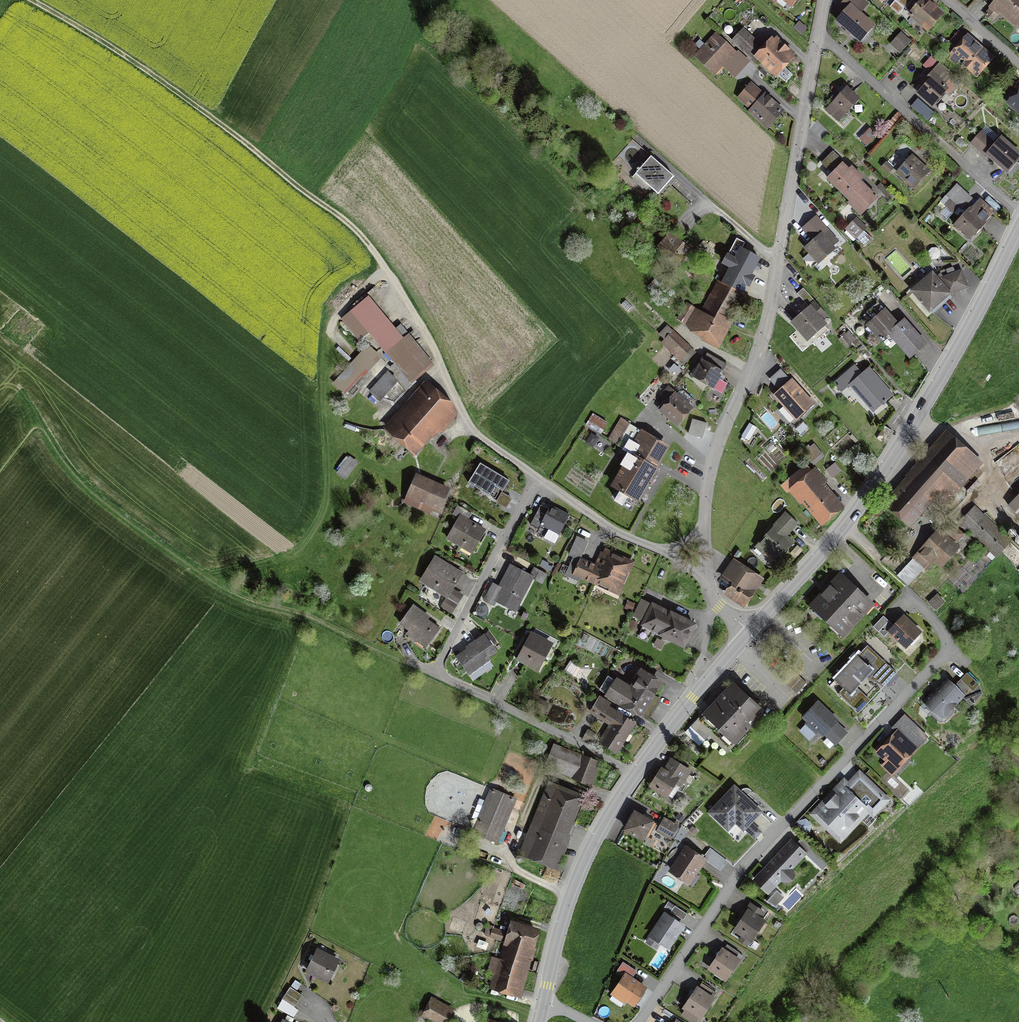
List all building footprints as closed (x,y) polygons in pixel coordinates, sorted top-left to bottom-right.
[(790,9),(798,0),(779,0),(790,9)] [(859,44),(873,28),(860,16),(870,5),(865,0),(847,0),(838,10),(841,13),(833,22),(849,35),(859,44)] [(942,18),(933,10),(934,8),(932,6),(929,3),(927,5),(921,0),(920,0),(910,12),(932,30),(942,18)] [(1018,26),(1018,6),(1012,0),(1004,0),(999,7),(991,1),(984,10),(999,21),(1004,15),(1009,19),(1018,26)] [(747,54),(759,42),(744,28),(733,40),(747,54)] [(716,73),(734,52),(726,45),(715,35),(696,56),(716,73)] [(890,47),(900,56),(909,45),(899,37),(890,47)] [(979,78),(995,60),(983,50),(974,43),(973,44),(967,38),(948,59),(956,66),(954,67),(958,71),(962,67),(969,73),(967,75),(974,82),(978,78),(979,78)] [(762,56),(782,76),(794,64),(797,62),(776,41),(768,50),(762,56)] [(756,62),(762,56),(768,50),(759,42),(747,54),(756,62)] [(738,50),(723,66),(735,77),(750,61),(738,50)] [(915,95),(933,111),(953,90),(948,86),(954,79),(939,65),(926,78),(929,80),(925,85),(915,95)] [(751,110),(761,98),(751,89),(740,100),(751,110)] [(826,112),(839,124),(860,101),(847,90),(837,101),(826,112)] [(1009,107),(1018,115),(1018,95),(1009,107)] [(768,131),(783,114),(774,106),(763,96),(761,98),(751,110),(748,114),(768,131)] [(868,131),(860,140),(866,145),(874,136),(868,131)] [(980,137),(973,147),(992,163),(1005,174),(1018,158),(1000,142),(994,149),(980,137)] [(832,152),(827,157),(839,170),(843,166),(845,164),(832,152)] [(662,168),(650,157),(633,175),(660,200),(677,181),(662,168)] [(848,171),(843,166),(839,170),(827,157),(820,164),(830,174),(822,182),(860,218),(878,201),(860,183),(864,179),(860,176),(855,171),(852,167),(848,171)] [(898,175),(917,190),(928,175),(921,169),(910,160),(898,175)] [(958,208),(962,211),(972,201),(957,187),(941,204),(952,215),(958,208)] [(979,203),(955,230),(968,241),(978,229),(992,214),(979,203)] [(802,227),(813,239),(822,232),(828,239),(834,246),(839,241),(817,214),(802,227)] [(813,240),(802,249),(817,265),(836,248),(834,246),(828,239),(822,232),(813,239),(813,240)] [(690,254),(668,236),(653,254),(675,273),(682,264),(690,254)] [(705,340),(713,345),(720,333),(733,310),(753,273),(756,268),(759,270),(762,265),(759,263),(762,257),(744,248),(747,242),(737,236),(721,263),(726,266),(720,278),(717,277),(700,307),(685,299),(675,319),(706,336),(705,340)] [(959,274),(944,280),(947,287),(950,295),(965,289),(959,274)] [(931,281),(914,297),(929,313),(939,305),(946,298),(940,291),(931,281)] [(940,291),(946,298),(950,295),(947,287),(940,291)] [(792,322),(809,343),(832,324),(805,290),(796,297),(807,310),(803,313),(792,322)] [(349,315),(408,383),(424,369),(364,301),(349,315)] [(889,337),(909,360),(923,348),(910,332),(903,325),(898,330),(892,324),(884,314),(868,328),(881,343),(889,337)] [(692,351),(671,333),(661,345),(682,363),(692,351)] [(332,384),(345,397),(377,364),(364,352),(332,384)] [(726,366),(704,354),(689,380),(718,396),(723,388),(716,383),(719,378),(726,366)] [(779,391),(791,382),(781,370),(770,380),(779,391)] [(852,387),(873,413),(891,399),(878,383),(869,373),(852,387)] [(387,375),(369,393),(380,404),(398,386),(387,375)] [(815,406),(793,380),(791,382),(779,391),(773,397),(796,422),(815,406)] [(677,428),(690,412),(675,400),(678,397),(668,389),(653,407),(668,420),(677,428)] [(430,434),(446,416),(423,396),(389,434),(412,455),(430,434)] [(605,425),(594,418),(589,427),(600,433),(605,425)] [(609,439),(617,444),(629,426),(621,420),(609,439)] [(757,427),(750,423),(745,431),(753,435),(757,427)] [(890,430),(884,427),(877,437),(883,441),(890,430)] [(753,435),(745,431),(741,438),(748,442),(753,435)] [(652,478),(668,450),(645,437),(609,502),(615,506),(620,509),(627,496),(638,503),(652,478)] [(904,488),(888,507),(911,526),(933,501),(941,507),(976,466),(945,440),(904,488)] [(805,453),(813,463),(823,456),(815,445),(805,453)] [(347,482),(361,465),(351,457),(338,475),(347,482)] [(511,484),(480,465),(465,488),(480,497),(504,512),(510,503),(502,498),(511,484)] [(434,482),(419,475),(408,499),(439,514),(450,490),(434,482)] [(831,499),(812,477),(794,491),(822,525),(840,510),(831,499)] [(1008,509),(1018,519),(1018,498),(1008,509)] [(571,518),(552,507),(550,511),(549,513),(541,526),(549,531),(543,541),(554,548),(571,518)] [(541,526),(549,513),(542,509),(532,527),(538,530),(541,526)] [(1010,540),(973,511),(961,526),(997,555),(1010,540)] [(485,534),(457,518),(445,540),(472,556),(485,534)] [(793,526),(784,518),(758,548),(776,563),(790,547),(784,541),(782,539),(793,526)] [(949,523),(942,531),(960,546),(967,538),(949,523)] [(1016,536),(1017,535),(1017,533),(1017,532),(1016,531),(1015,530),(1013,529),(1012,529),(1011,530),(1009,531),(1009,532),(1008,533),(1008,535),(1009,536),(1010,537),(1011,538),(1013,538),(1014,538),(1015,537),(1016,536)] [(932,542),(917,561),(927,569),(934,561),(942,569),(957,550),(938,535),(932,542)] [(571,574),(614,594),(625,569),(601,558),(595,569),(586,565),(579,562),(589,542),(575,536),(565,559),(575,564),(571,574)] [(970,541),(964,547),(970,553),(976,546),(970,541)] [(448,603),(463,575),(450,569),(434,561),(422,584),(440,594),(438,598),(448,603)] [(761,581),(736,562),(722,581),(732,589),(726,597),(742,608),(744,610),(752,599),(749,597),(761,581)] [(910,563),(899,576),(909,585),(920,572),(910,563)] [(517,614),(534,582),(530,580),(511,570),(506,580),(510,582),(505,590),(503,594),(497,606),(509,612),(510,610),(517,614)] [(533,574),(530,580),(534,582),(541,586),(544,580),(533,574)] [(870,606),(839,580),(828,592),(811,613),(842,639),(870,606)] [(497,606),(503,594),(495,590),(485,608),(494,612),(497,606)] [(673,618),(641,603),(633,619),(645,625),(643,630),(683,649),(693,627),(673,618)] [(429,646),(439,631),(427,624),(425,622),(428,617),(411,606),(400,626),(408,630),(405,635),(415,641),(416,640),(429,647),(429,646)] [(886,633),(902,650),(919,633),(904,617),(897,624),(893,629),(883,619),(873,629),(881,637),(886,633)] [(498,652),(485,633),(475,640),(476,642),(470,647),(452,658),(465,676),(476,668),(477,670),(485,664),(484,662),(498,652)] [(516,661),(540,672),(551,650),(528,638),(522,650),(516,661)] [(879,688),(892,674),(866,650),(829,689),(859,717),(870,705),(853,689),(861,681),(866,676),(879,688)] [(563,671),(572,678),(577,670),(568,664),(563,671)] [(923,704),(939,720),(963,697),(970,704),(981,693),(978,684),(967,674),(955,686),(947,679),(937,689),(923,704)] [(608,699),(607,700),(640,720),(654,697),(659,689),(642,678),(635,689),(631,695),(616,685),(615,687),(608,699)] [(708,708),(690,727),(704,740),(709,735),(727,752),(766,710),(734,680),(708,708)] [(608,699),(615,687),(608,683),(601,694),(608,699)] [(660,701),(654,697),(640,720),(646,724),(660,701)] [(600,704),(593,715),(615,729),(613,734),(604,747),(616,755),(635,726),(600,704)] [(800,719),(832,748),(844,734),(827,719),(812,706),(800,719)] [(926,735),(904,714),(891,728),(895,732),(913,749),(926,735)] [(889,738),(876,752),(894,769),(913,749),(895,732),(889,738)] [(596,739),(588,734),(583,742),(592,747),(596,739)] [(589,785),(597,766),(556,750),(549,768),(589,785)] [(660,775),(653,787),(668,795),(676,781),(681,784),(689,769),(673,761),(666,774),(662,772),(660,775)] [(838,793),(819,813),(838,832),(876,794),(857,775),(838,793)] [(735,786),(710,812),(728,830),(736,822),(744,830),(745,829),(751,822),(761,812),(744,795),(735,786)] [(569,826),(578,802),(550,791),(525,853),(553,865),(569,826)] [(513,803),(492,794),(476,833),(498,841),(513,803)] [(644,818),(636,813),(627,829),(643,839),(653,823),(644,818)] [(751,822),(745,829),(755,838),(761,832),(751,822)] [(674,829),(663,823),(658,833),(669,838),(674,829)] [(776,857),(755,880),(772,895),(786,879),(794,881),(797,877),(794,870),(808,854),(791,839),(776,857)] [(696,854),(687,848),(671,873),(690,885),(706,861),(696,854)] [(715,865),(722,857),(710,848),(705,855),(709,859),(708,860),(715,865)] [(784,898),(777,891),(767,902),(776,907),(784,898)] [(730,936),(746,948),(752,940),(749,938),(767,913),(753,904),(746,914),(730,936)] [(674,906),(670,912),(683,921),(687,916),(674,906)] [(675,921),(666,916),(648,944),(665,955),(683,926),(675,921)] [(498,979),(494,992),(519,998),(535,936),(511,930),(498,979)] [(724,982),(743,954),(726,942),(720,952),(707,970),(724,982)] [(327,988),(337,966),(314,955),(306,971),(304,977),(327,988)] [(624,975),(628,977),(634,968),(624,961),(617,970),(624,975)] [(623,996),(633,1003),(643,988),(632,980),(628,977),(624,975),(613,989),(623,996)] [(680,1009),(696,1021),(716,994),(700,982),(694,991),(680,1009)] [(286,993),(298,1000),(302,994),(290,987),(286,993)] [(618,1004),(623,996),(613,989),(608,998),(618,1004)] [(298,1000),(286,993),(276,1009),(291,1018),(296,1010),(293,1008),(298,1000)] [(454,1009),(432,997),(422,1015),(435,1021),(446,1021),(454,1009)]
